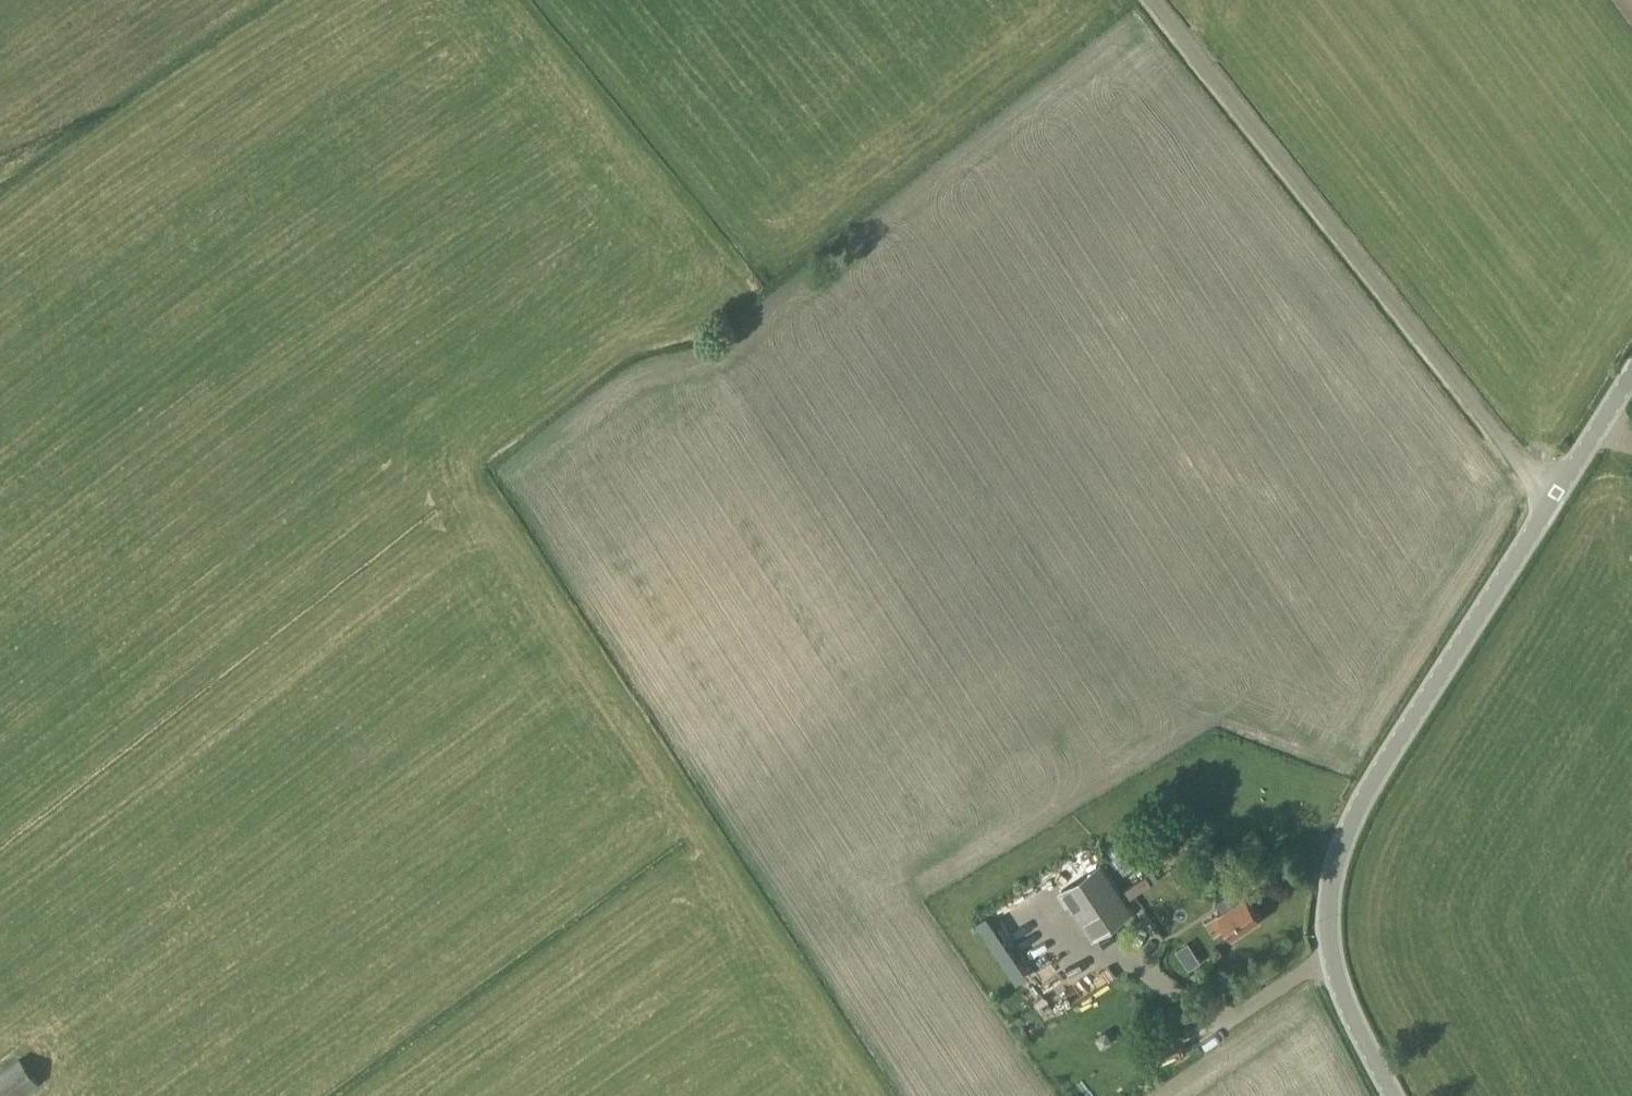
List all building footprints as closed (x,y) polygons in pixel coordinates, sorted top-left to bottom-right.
[(1061,889),(1093,936),(1129,912),(1098,865),(1061,889)] [(1231,937),(1259,918),(1245,897),(1207,923),(1214,933),(1225,926),(1231,937)] [(1094,1037),(1101,1048),(1112,1042),(1106,1031),(1094,1037)] [(40,1084),(20,1057),(0,1073),(0,1095),(23,1095),(40,1084)]
